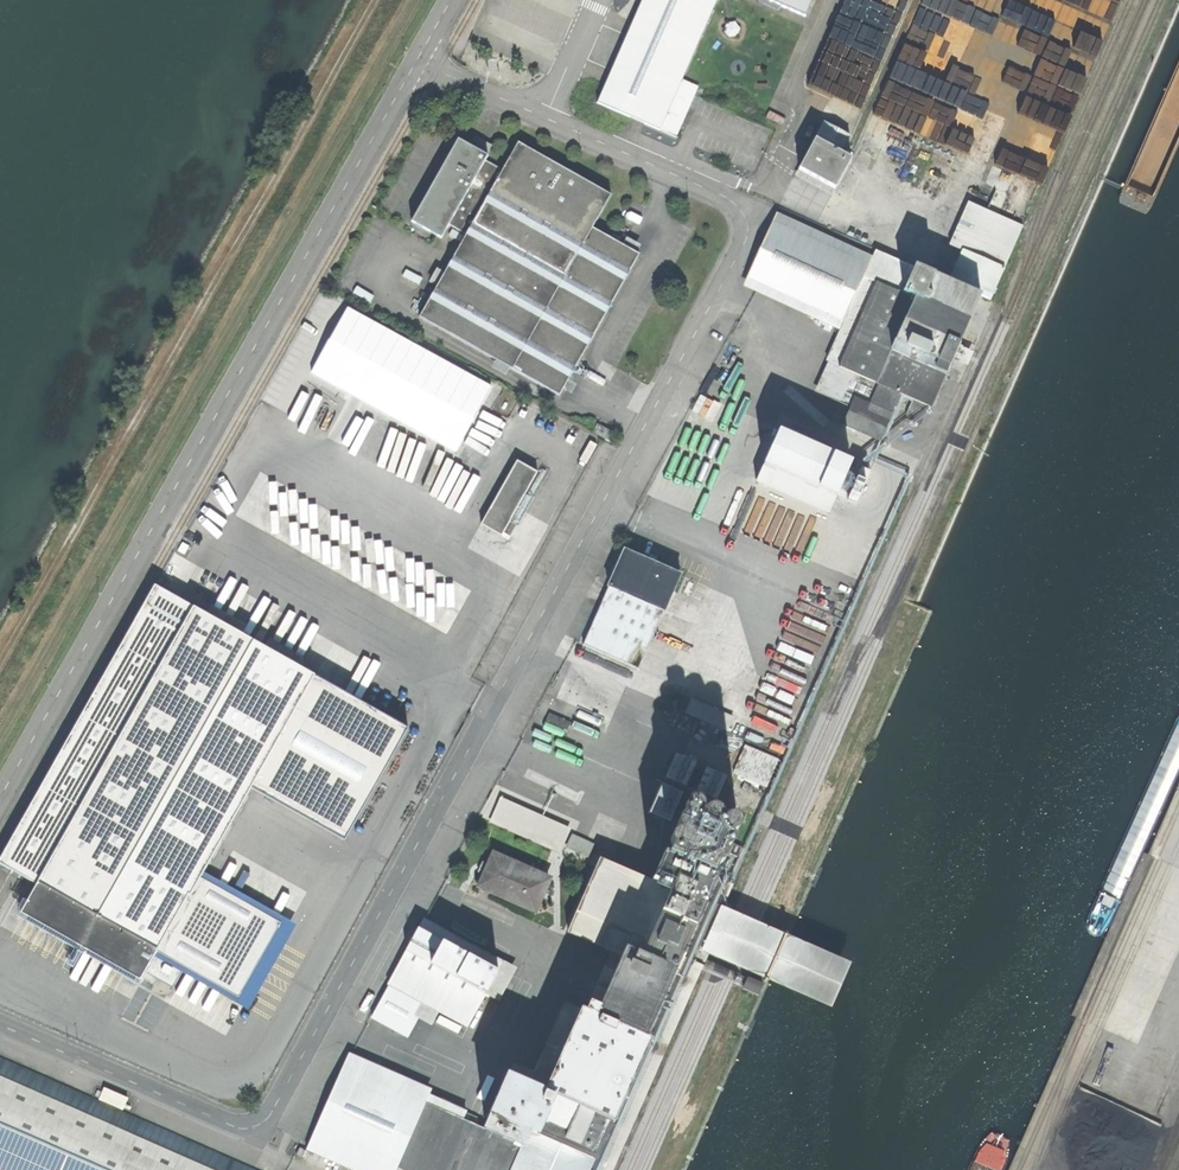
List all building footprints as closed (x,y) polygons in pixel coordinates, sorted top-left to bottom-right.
[(597,103),(659,130),(681,81),(717,0),(642,0),(597,103)] [(764,2),(774,6),(775,4),(805,17),(813,0),(765,0),(764,2)] [(681,81),(659,130),(676,137),(698,88),(681,81)] [(824,122),(799,170),(835,189),(851,159),(841,153),(850,136),(824,122)] [(471,147),(458,139),(411,222),(441,239),(449,225),(466,235),(502,170),(486,161),(488,156),(484,154),(487,149),(474,142),(471,147)] [(466,235),(419,317),(559,396),(639,255),(592,228),(611,195),(518,143),(502,170),(466,235)] [(962,250),(1004,268),(1023,226),(969,202),(950,244),(962,250)] [(844,327),(877,254),(782,210),(748,283),(844,327)] [(902,293),(914,266),(878,250),(877,254),(844,327),(830,357),(840,362),(876,282),(902,293)] [(948,281),(980,295),(990,299),(1004,268),(962,250),(948,281)] [(930,407),(980,295),(948,281),(914,266),(902,293),(876,282),(840,362),(829,386),(855,398),(890,413),(896,399),(911,406),(906,417),(920,423),(928,405),(930,407)] [(890,413),(855,398),(848,413),(847,413),(842,425),(854,430),(855,429),(879,439),(880,441),(892,414),(890,413)] [(597,423),(592,432),(610,442),(615,433),(597,423)] [(851,464),(778,431),(755,482),(828,514),(851,464)] [(480,524),(501,536),(503,533),(510,537),(517,526),(510,521),(538,473),(517,461),(480,524)] [(856,504),(865,482),(870,472),(860,468),(856,478),(857,478),(847,500),(856,504)] [(624,550),(608,587),(664,611),(680,575),(624,550)] [(0,857),(0,864),(24,878),(37,885),(38,883),(158,950),(190,895),(191,896),(315,676),(154,585),(0,857)] [(664,611),(608,587),(583,645),(639,669),(664,611)] [(677,693),(671,707),(686,713),(692,700),(677,693)] [(545,721),(562,729),(567,731),(571,723),(549,713),(545,721)] [(562,729),(545,721),(534,746),(551,753),(562,729)] [(774,758),(775,755),(758,748),(757,751),(747,747),(734,774),(766,788),(779,760),(774,758)] [(677,757),(667,779),(714,800),(724,778),(677,757)] [(648,806),(651,808),(650,810),(672,820),(673,819),(678,821),(687,800),(681,798),(683,795),(660,786),(653,803),(650,801),(648,806)] [(669,853),(668,856),(712,876),(714,873),(715,873),(717,867),(721,869),(742,821),(688,798),(687,800),(678,821),(667,845),(670,846),(668,852),(669,853)] [(511,821),(517,807),(510,804),(503,818),(511,821)] [(527,810),(518,806),(517,807),(511,821),(510,823),(520,828),(527,810)] [(533,812),(522,833),(545,844),(548,837),(559,842),(560,840),(566,829),(533,812)] [(567,827),(566,829),(560,840),(567,844),(574,830),(567,827)] [(574,835),(567,848),(588,859),(595,845),(574,835)] [(733,844),(729,853),(737,857),(742,847),(733,844)] [(642,955),(675,970),(682,956),(684,957),(687,951),(684,950),(716,878),(712,876),(668,856),(664,854),(652,881),(671,889),(666,901),(642,955)] [(495,855),(480,886),(534,911),(548,879),(495,855)] [(589,942),(622,956),(625,949),(642,955),(666,901),(617,879),(589,942)] [(38,883),(37,885),(21,913),(141,981),(158,950),(38,883)] [(424,918),(387,984),(467,1028),(504,961),(424,918)] [(586,1012),(645,1038),(675,970),(642,955),(625,949),(622,956),(610,982),(602,1002),(600,1006),(590,1002),(586,1012)] [(747,978),(743,989),(758,996),(763,985),(747,978)] [(592,995),(602,1002),(610,982),(599,980),(592,995)] [(513,1169),(587,1169),(593,1157),(594,1158),(610,1121),(609,1121),(645,1038),(586,1012),(583,1011),(547,1094),(545,1093),(529,1129),(530,1130),(523,1146),(513,1169)] [(0,1057),(0,1169),(257,1169),(0,1057)] [(436,1108),(343,1067),(306,1150),(351,1169),(396,1169),(397,1168),(401,1169),(408,1169),(436,1108)] [(508,1076),(485,1129),(523,1146),(530,1130),(529,1129),(545,1093),(508,1076)] [(523,1146),(485,1129),(436,1108),(408,1169),(513,1169),(523,1146)]
